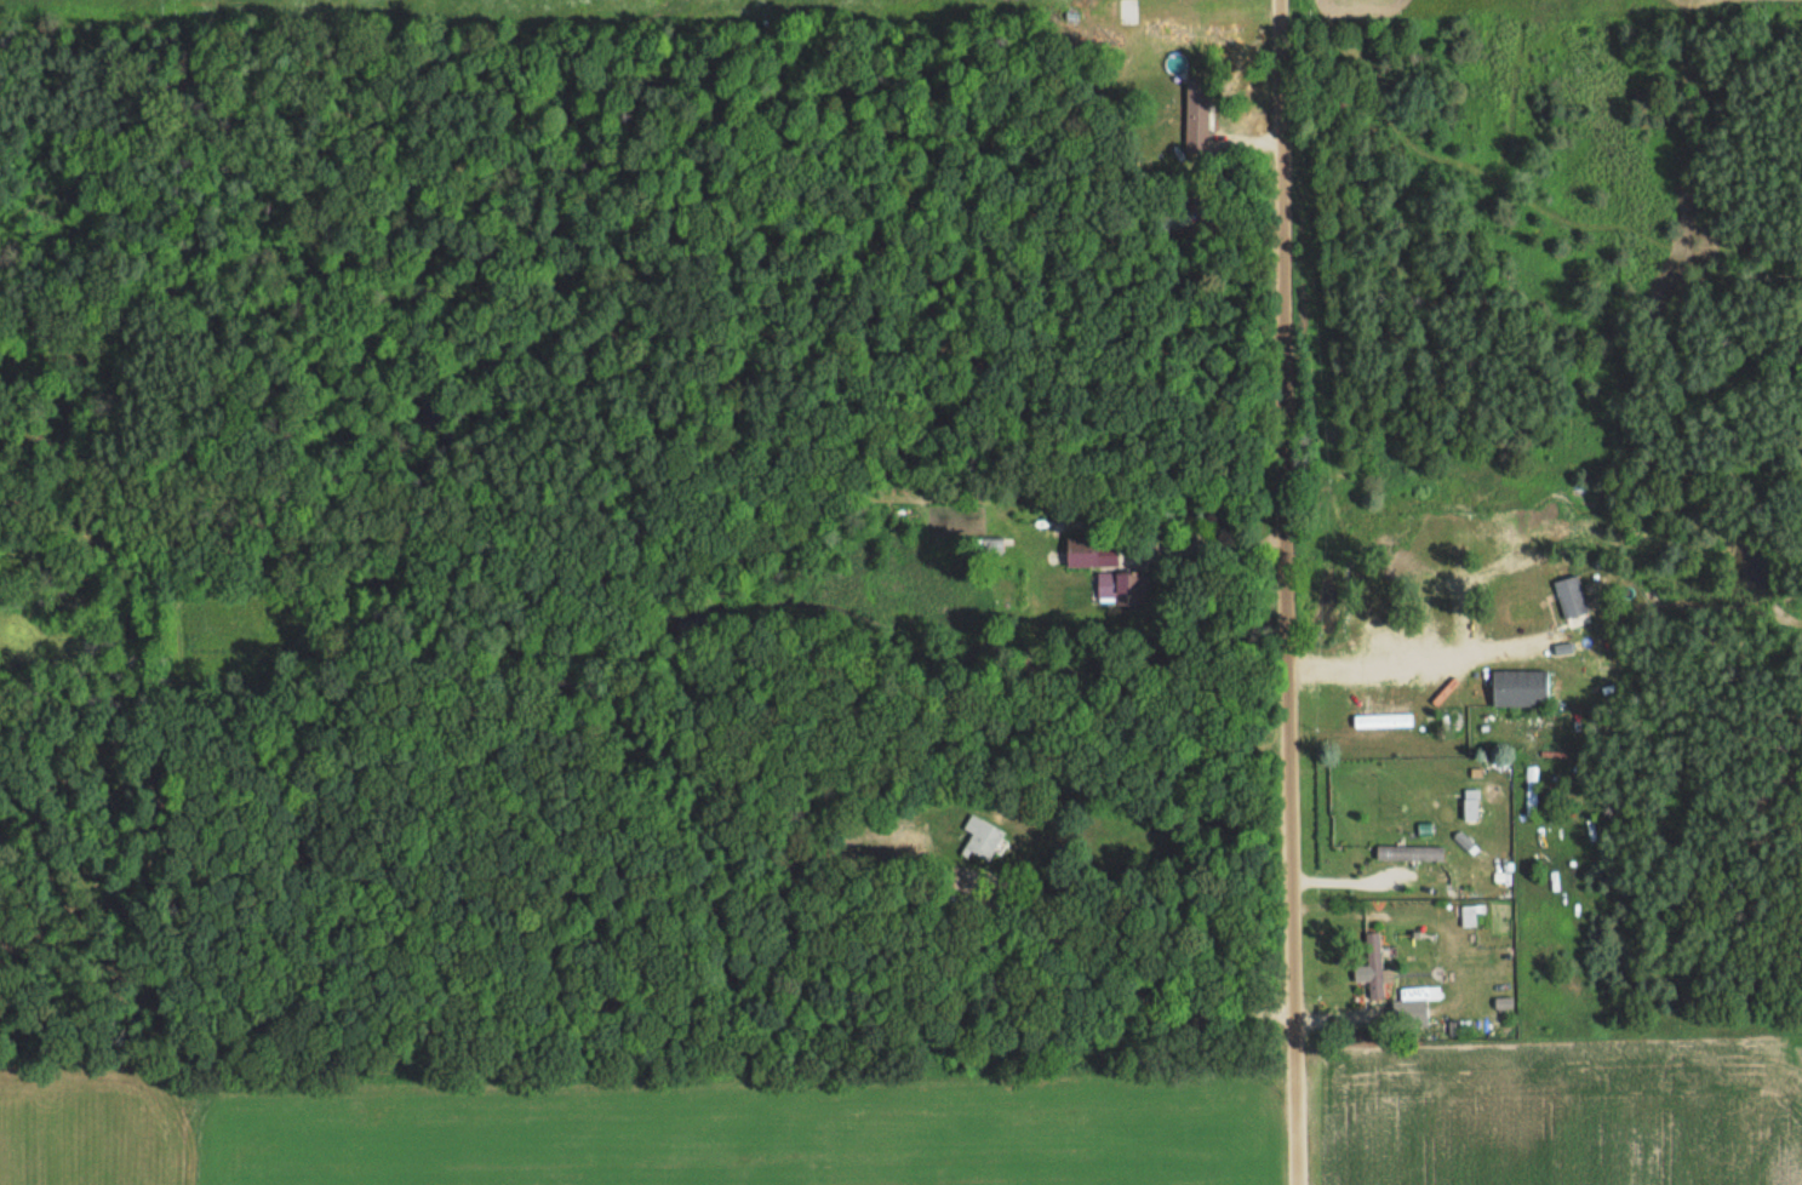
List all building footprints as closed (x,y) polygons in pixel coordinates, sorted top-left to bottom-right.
[(1208,153),(1208,78),(1185,78),(1185,153),(1208,153)] [(1002,550),(1002,536),(982,536),(982,550),(1002,550)] [(1066,566),(1114,566),(1114,541),(1066,541),(1066,566)] [(1128,573),(1097,573),(1097,595),(1128,595),(1128,573)] [(1553,581),(1564,618),(1587,611),(1576,575),(1553,581)] [(1547,669),(1492,669),(1492,706),(1547,706),(1547,669)] [(1405,726),(1405,712),(1361,712),(1361,726),(1405,726)] [(1478,787),(1464,787),(1463,818),(1478,818),(1478,787)] [(963,845),(988,859),(1004,829),(970,811),(962,826),(971,831),(963,845)] [(1376,859),(1444,859),(1444,844),(1376,844),(1376,859)] [(1475,905),(1461,905),(1461,924),(1475,924),(1475,905)] [(1366,931),(1367,961),(1379,961),(1379,931),(1366,931)] [(1392,1026),(1426,1026),(1426,986),(1400,986),(1400,998),(1392,998),(1392,1026)]
